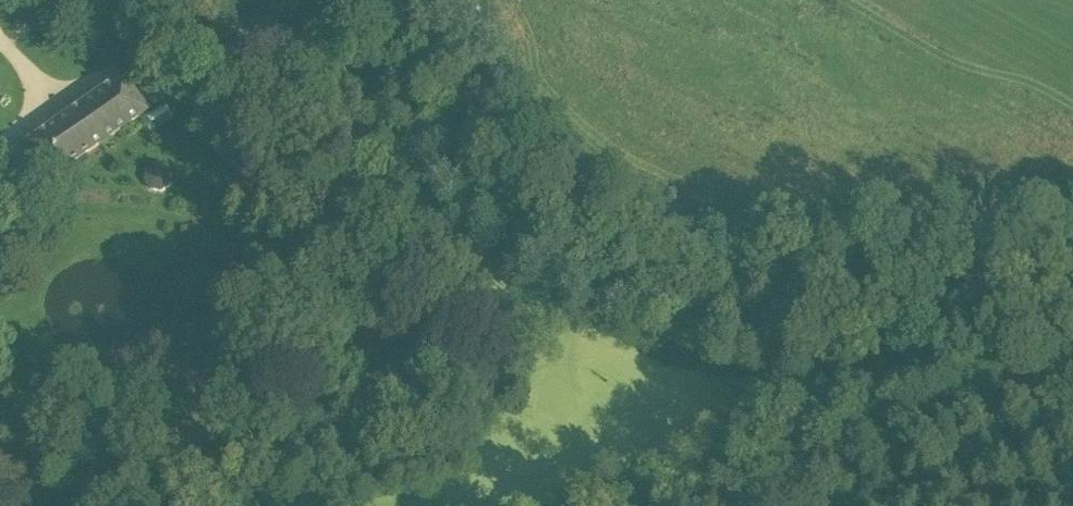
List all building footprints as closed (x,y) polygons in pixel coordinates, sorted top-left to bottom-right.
[(49,179),(147,111),(122,75),(25,143),(49,179)] [(134,92),(147,111),(165,99),(152,80),(134,92)] [(146,168),(144,180),(150,189),(161,191),(170,185),(173,174),(167,164),(156,162),(146,168)]
